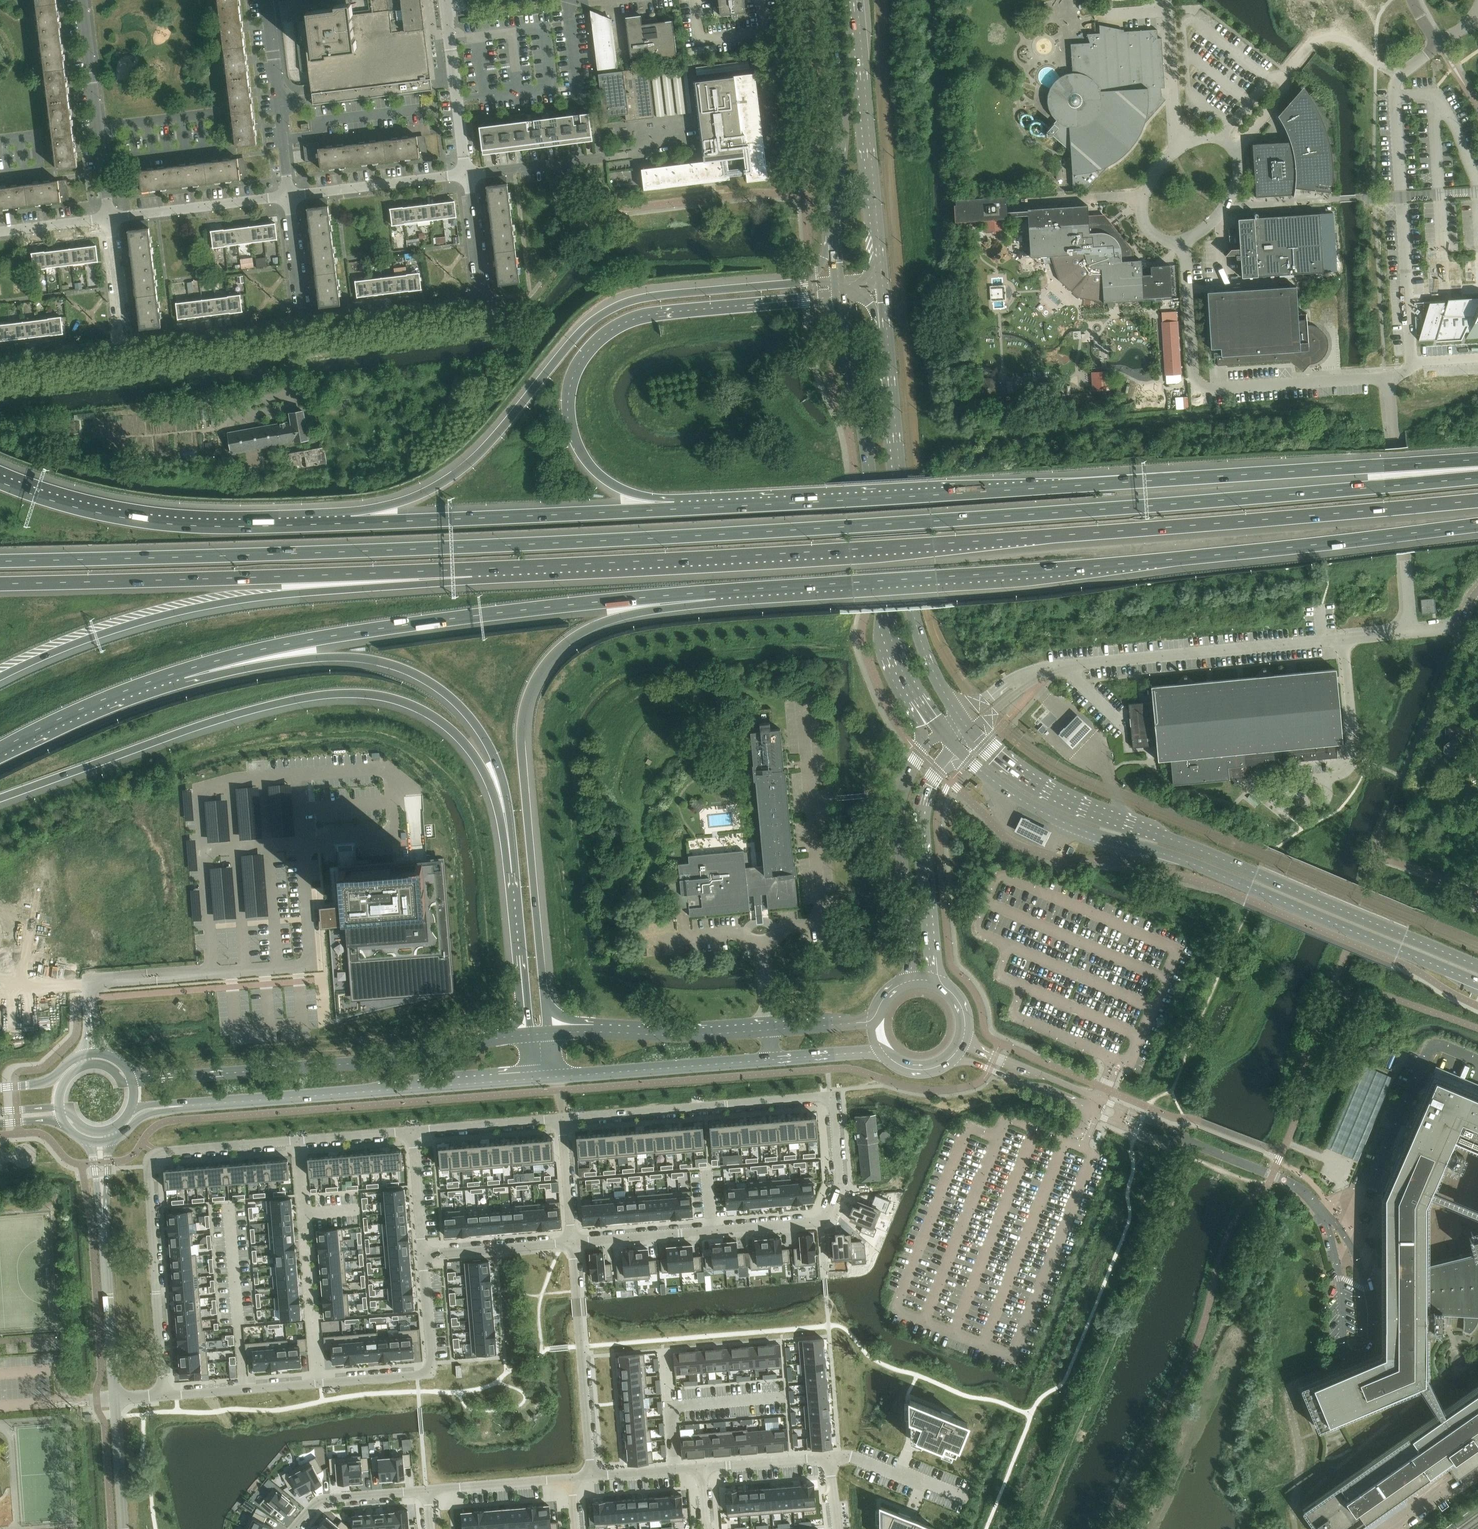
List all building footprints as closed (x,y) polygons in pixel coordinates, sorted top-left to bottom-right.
[(220,16),(240,13),(239,0),(218,0),(220,16)] [(352,15),(350,3),(336,5),(336,8),(308,11),(309,20),(297,21),(300,42),(305,42),(310,78),(310,84),(313,105),(432,90),(425,29),(424,22),(422,2),(422,0),(371,0),(371,3),(372,9),(373,12),(352,15)] [(720,16),(732,14),(732,17),(732,18),(733,18),(734,19),(735,19),(736,19),(737,18),(738,17),(738,16),(737,14),(746,12),(744,0),(718,0),(720,16)] [(37,5),(41,38),(61,35),(57,3),(37,5)] [(611,19),(606,17),(591,11),(590,11),(598,70),(618,68),(612,19),(611,19)] [(220,16),(224,48),(244,46),(240,13),(220,16)] [(661,54),(662,60),(678,58),(673,21),(658,22),(658,18),(642,20),(641,16),(626,18),(631,58),(661,54)] [(1090,43),(1071,44),(1072,73),(1066,74),(1059,77),(1055,71),(1054,70),(1054,69),(1052,68),(1050,67),(1048,67),(1046,67),(1044,68),(1042,69),(1041,70),(1040,71),(1039,73),(1039,75),(1039,77),(1039,78),(1039,79),(1040,81),(1041,83),(1042,84),(1043,84),(1050,88),(1048,95),(1047,102),(1049,109),(1052,115),(1056,120),(1046,132),(1046,133),(1046,136),(1051,136),(1052,135),(1070,151),(1073,187),(1082,187),(1086,190),(1107,166),(1115,161),(1123,155),(1130,149),(1136,141),(1141,133),(1144,124),(1165,100),(1161,96),(1161,88),(1165,88),(1161,38),(1158,38),(1157,29),(1113,32),(1113,31),(1101,28),(1101,33),(1087,34),(1090,43)] [(41,38),(45,71),(65,68),(61,35),(41,38)] [(244,46),(224,48),(228,81),(249,78),(244,46)] [(65,68),(45,71),(49,103),(70,101),(65,68)] [(626,114),(626,121),(654,118),(648,68),(598,74),(604,117),(626,114)] [(695,82),(694,82),(694,83),(695,83),(696,94),(695,94),(696,94),(697,105),(697,106),(699,116),(698,116),(698,117),(699,117),(700,127),(699,127),(700,128),(701,139),(701,140),(702,140),(703,150),(702,150),(702,151),(703,151),(704,160),(704,161),(642,169),(644,190),(730,179),(730,176),(746,174),(747,181),(768,179),(755,73),(734,76),(694,81),(695,82)] [(228,81),(232,114),(253,111),(249,78),(228,81)] [(1330,192),(1330,190),(1330,185),(1330,180),(1331,175),(1330,165),(1329,156),(1329,151),(1328,146),(1325,137),(1322,127),(1321,123),(1319,118),(1317,114),(1315,109),(1312,105),(1310,101),(1307,97),(1304,92),(1302,89),(1278,116),(1279,118),(1283,124),(1284,127),(1286,131),(1288,138),(1290,142),(1252,144),(1256,197),(1293,195),(1293,196),(1294,197),(1295,188),(1330,192)] [(70,101),(49,103),(53,136),(74,133),(70,101)] [(253,111),(232,114),(236,147),(257,144),(253,111)] [(581,114),(585,141),(593,141),(592,136),(589,113),(581,114)] [(574,115),(577,142),(585,141),(581,114),(574,115)] [(566,116),(569,143),(577,142),(574,115),(566,116)] [(566,116),(558,117),(561,144),(569,143),(566,116)] [(558,117),(550,118),(554,145),(561,144),(558,117)] [(542,119),(546,146),(554,145),(550,118),(542,119)] [(534,120),(538,147),(546,146),(542,119),(534,120)] [(526,121),(530,148),(538,147),(534,120),(526,121)] [(511,122),(514,150),(522,149),(519,121),(511,122)] [(530,148),(526,121),(519,121),(522,149),(530,148)] [(511,122),(503,123),(506,151),(514,150),(511,122)] [(503,123),(495,124),(499,152),(506,151),(503,123)] [(487,125),(491,153),(499,152),(495,124),(487,125)] [(491,153),(487,125),(479,126),(482,150),(483,150),(483,154),(491,153)] [(74,133),(53,136),(57,169),(78,166),(74,133)] [(384,140),(387,161),(419,157),(420,157),(420,156),(424,156),(425,156),(425,154),(426,151),(426,148),(426,146),(426,143),(425,140),(423,138),(422,136),(418,137),(418,136),(417,136),(416,136),(384,140)] [(351,144),(354,165),(386,161),(387,161),(384,140),(384,141),(352,145),(352,144),(351,144)] [(354,165),(351,144),(351,145),(319,149),(319,148),(318,142),(304,144),(306,162),(320,161),(321,169),(322,169),(330,168),(354,165)] [(205,162),(207,183),(208,183),(240,179),(241,179),(241,178),(245,178),(246,176),(247,173),(247,171),(247,168),(246,165),(245,163),(244,160),(243,158),(242,158),(239,159),(239,158),(238,158),(237,158),(237,159),(205,163),(205,162)] [(173,166),(172,167),(175,187),(207,183),(205,162),(205,163),(173,167),(173,166)] [(175,187),(172,167),(140,171),(140,170),(139,171),(142,191),(143,191),(175,187)] [(491,219),(512,216),(508,183),(507,183),(506,179),(507,178),(504,178),(502,177),(499,177),(496,177),(494,178),(491,178),(489,179),(486,181),(487,181),(487,185),(487,186),(487,187),(489,200),(488,200),(489,206),(489,205),(491,219)] [(26,185),(28,206),(28,205),(60,201),(60,202),(61,201),(62,201),(66,200),(67,198),(68,195),(68,193),(68,190),(67,187),(66,185),(65,182),(64,180),(63,181),(59,181),(59,180),(58,181),(26,185)] [(28,205),(28,206),(26,185),(25,185),(0,188),(0,209),(28,205)] [(1152,300),(1171,298),(1169,265),(1150,266),(1151,274),(1142,275),(1141,260),(1140,249),(1132,250),(1130,224),(1114,210),(1088,213),(1088,205),(1027,209),(1027,211),(1006,212),(1005,196),(955,199),(956,205),(950,205),(951,222),(957,221),(964,228),(966,225),(970,228),(968,225),(969,224),(972,226),(968,223),(971,220),(970,220),(1007,218),(1007,217),(1027,215),(1028,219),(1030,257),(1051,256),(1059,280),(1079,297),(1103,302),(1103,303),(1115,302),(1117,302),(1124,301),(1141,300),(1150,300),(1152,300)] [(312,241),(333,239),(329,206),(328,206),(328,205),(327,201),(328,200),(325,200),(322,199),(320,199),(317,199),(315,200),(312,201),(309,202),(307,203),(308,204),(308,207),(308,208),(307,208),(308,209),(309,222),(309,228),(310,228),(312,241)] [(428,204),(430,220),(443,219),(441,200),(437,201),(438,203),(429,205),(429,204),(428,204)] [(441,200),(443,219),(457,217),(455,201),(454,201),(445,203),(445,200),(441,200)] [(419,203),(415,204),(418,222),(430,220),(428,204),(428,205),(419,206),(419,203)] [(403,208),(405,224),(418,222),(415,204),(412,204),(412,207),(403,208)] [(405,224),(403,208),(403,207),(390,209),(391,209),(393,225),(392,225),(405,224)] [(1240,254),(1241,277),(1323,272),(1320,213),(1238,219),(1239,239),(1225,255),(1240,254)] [(495,251),(495,252),(516,249),(512,216),(491,219),(493,233),(492,233),(493,238),(495,251)] [(992,231),(992,233),(997,232),(997,230),(1005,230),(1004,220),(984,221),(984,231),(992,231)] [(132,263),(133,263),(154,261),(150,228),(149,228),(149,227),(148,223),(149,223),(146,222),(143,221),(141,221),(138,221),(135,222),(133,223),(130,224),(128,225),(129,226),(129,229),(129,230),(128,230),(129,231),(130,244),(130,250),(131,250),(133,263),(132,263)] [(262,223),(264,241),(278,239),(275,223),(275,224),(266,225),(266,222),(262,223)] [(250,226),(249,226),(251,243),(264,241),(262,223),(258,223),(259,226),(250,227),(250,226)] [(236,226),(238,244),(251,243),(249,226),(249,227),(240,228),(240,225),(236,226)] [(233,229),(224,230),(226,246),(238,244),(236,226),(232,226),(233,229)] [(226,246),(224,230),(224,229),(211,231),(211,232),(212,232),(214,247),(213,247),(226,246)] [(333,239),(312,241),(313,255),(314,260),(316,273),(316,274),(337,271),(333,239)] [(83,245),(85,263),(98,262),(96,245),(96,246),(87,247),(87,244),(83,245)] [(85,263),(83,245),(79,245),(79,248),(71,249),(70,248),(72,265),(85,263)] [(45,252),(47,268),(59,266),(57,248),(53,248),(54,251),(45,252)] [(57,248),(59,266),(72,265),(70,248),(70,249),(61,250),(61,248),(57,248)] [(516,249),(495,252),(497,265),(496,265),(497,271),(497,270),(498,276),(499,285),(500,285),(500,284),(519,282),(520,282),(516,249)] [(47,268),(45,252),(32,253),(32,254),(33,254),(35,269),(34,269),(34,270),(47,268)] [(242,258),(242,266),(254,266),(254,257),(242,258)] [(267,257),(258,257),(258,266),(268,265),(267,257)] [(136,296),(137,296),(158,293),(154,261),(133,263),(133,264),(134,277),(134,282),(135,282),(137,295),(136,296)] [(337,271),(316,274),(318,287),(317,287),(318,293),(319,298),(320,307),(321,307),(340,304),(340,305),(341,304),(337,271)] [(407,274),(409,290),(409,291),(422,289),(422,288),(421,288),(419,273),(420,273),(407,274)] [(395,276),(397,294),(401,294),(400,291),(409,290),(407,274),(395,276)] [(397,294),(395,276),(382,277),(384,294),(384,293),(393,292),(393,295),(397,294)] [(382,277),(369,279),(371,297),(375,297),(374,294),(383,293),(383,294),(384,294),(382,277)] [(371,297),(369,279),(356,281),(358,297),(358,296),(367,295),(367,298),(371,297)] [(1290,361),(1301,370),(1306,364),(1309,364),(1313,364),(1316,362),(1319,361),(1322,359),(1324,356),(1326,353),(1327,350),(1328,347),(1328,343),(1327,340),(1326,337),(1324,334),(1322,331),(1320,329),(1317,327),(1314,326),(1310,325),(1307,325),(1306,319),(1299,321),(1299,314),(1297,298),(1296,286),(1286,287),(1278,287),(1276,287),(1252,289),(1251,289),(1226,290),(1226,291),(1225,291),(1225,290),(1217,291),(1207,292),(1208,303),(1207,303),(1210,337),(1211,349),(1216,348),(1217,365),(1290,361)] [(1004,287),(991,288),(992,300),(1005,299),(1004,287)] [(158,293),(137,296),(138,309),(139,315),(140,320),(141,329),(142,329),(161,326),(161,327),(162,327),(158,293)] [(228,296),(230,312),(230,313),(243,311),(243,310),(242,311),(240,295),(241,295),(228,296)] [(230,312),(228,296),(216,298),(218,316),(222,316),(221,313),(230,312)] [(203,299),(205,316),(205,315),(214,314),(214,317),(218,316),(216,298),(203,299)] [(190,301),(192,319),(196,319),(195,316),(204,315),(204,316),(205,316),(203,299),(190,301)] [(1420,342),(1435,341),(1435,339),(1438,339),(1439,339),(1464,338),(1467,332),(1471,331),(1468,337),(1477,337),(1477,299),(1449,301),(1449,304),(1445,304),(1446,301),(1432,302),(1420,342)] [(192,319),(190,301),(176,303),(178,319),(179,319),(179,318),(188,317),(188,320),(192,319)] [(49,318),(51,334),(51,335),(64,333),(63,333),(61,318),(62,317),(49,318)] [(36,320),(39,338),(42,338),(42,335),(51,334),(49,318),(36,320)] [(23,322),(25,338),(26,338),(26,337),(35,336),(35,339),(39,338),(36,320),(23,322)] [(1161,322),(1165,375),(1181,374),(1177,321),(1161,322)] [(10,323),(13,342),(16,341),(16,339),(25,338),(23,322),(10,323)] [(10,323),(0,325),(0,341),(9,340),(9,342),(13,342),(10,323)] [(1091,372),(1092,391),(1111,390),(1110,371),(1091,372)] [(979,392),(984,398),(992,397),(997,392),(997,384),(991,379),(984,379),(978,385),(979,392)] [(1174,398),(1174,407),(1189,406),(1189,397),(1174,398)] [(208,409),(200,410),(202,426),(210,425),(208,409)] [(308,439),(304,411),(291,414),(292,422),(229,433),(232,452),(308,439)] [(195,433),(185,434),(186,446),(195,446),(195,433)] [(208,453),(216,453),(216,442),(208,442),(208,453)] [(329,471),(324,447),(289,453),(293,477),(329,471)] [(1422,600),(1423,614),(1437,613),(1435,598),(1422,600)] [(1254,764),(1257,764),(1300,760),(1337,757),(1336,744),(1342,743),(1337,684),(1336,677),(1336,669),(1274,675),(1265,668),(1262,668),(1255,676),(1237,678),(1195,682),(1186,675),(1183,675),(1176,684),(1151,686),(1152,702),(1128,704),(1132,747),(1156,745),(1158,761),(1171,760),(1171,766),(1173,784),(1231,779),(1235,782),(1233,784),(1236,786),(1237,784),(1238,784),(1243,778),(1243,777),(1247,772),(1254,764)] [(1035,715),(1034,716),(1037,719),(1038,718),(1046,710),(1042,707),(1035,715)] [(1091,732),(1076,718),(1057,737),(1072,751),(1091,732)] [(764,866),(763,866),(746,868),(744,851),(688,856),(689,863),(678,864),(681,895),(688,894),(690,916),(750,910),(748,895),(754,895),(755,904),(762,903),(761,894),(766,894),(768,909),(798,906),(795,876),(796,875),(796,868),(795,868),(795,866),(794,866),(785,769),(783,769),(783,766),(784,766),(780,729),(770,730),(770,723),(760,724),(760,731),(750,732),(754,764),(753,765),(754,780),(756,780),(764,866)] [(1470,724),(1462,725),(1446,726),(1447,735),(1471,733),(1470,724)] [(1038,730),(1042,734),(1047,729),(1043,725),(1038,730)] [(1461,745),(1461,743),(1459,740),(1457,739),(1454,738),(1451,738),(1448,738),(1445,740),(1444,742),(1443,744),(1442,747),(1442,750),(1443,752),(1444,754),(1445,755),(1447,757),(1449,757),(1450,758),(1452,758),(1454,757),(1456,757),(1458,756),(1460,754),(1461,752),(1461,750),(1462,749),(1462,747),(1462,746),(1461,745)] [(373,795),(374,786),(362,785),(362,794),(373,795)] [(697,800),(692,805),(699,812),(700,811),(704,807),(697,800)] [(1050,830),(1019,815),(1013,829),(1043,844),(1050,830)] [(1066,853),(1072,856),(1075,849),(1069,847),(1066,853)] [(341,894),(342,898),(346,898),(346,903),(333,904),(342,1019),(360,1014),(462,992),(451,854),(426,856),(343,863),(346,894),(341,894)] [(1433,1076),(1385,1189),(1382,1188),(1382,1310),(1382,1354),(1301,1388),(1319,1429),(1427,1384),(1427,1334),(1439,1334),(1439,1328),(1442,1328),(1442,1310),(1465,1311),(1467,1313),(1466,1315),(1465,1316),(1465,1317),(1466,1324),(1465,1330),(1469,1332),(1470,1332),(1473,1329),(1475,1326),(1477,1322),(1477,1318),(1477,1314),(1477,1230),(1471,1232),(1472,1237),(1469,1238),(1473,1253),(1427,1265),(1427,1205),(1434,1190),(1443,1168),(1454,1173),(1456,1167),(1458,1168),(1464,1156),(1455,1152),(1455,1153),(1450,1151),(1454,1142),(1477,1152),(1477,1095),(1433,1076)] [(855,1134),(855,1136),(856,1138),(858,1139),(858,1143),(859,1143),(862,1181),(881,1180),(877,1142),(878,1141),(876,1114),(856,1116),(856,1124),(857,1132),(856,1133),(855,1134)] [(817,1116),(806,1117),(808,1142),(819,1141),(817,1116)] [(797,1117),(787,1118),(789,1143),(799,1142),(797,1117)] [(806,1117),(797,1117),(799,1142),(808,1142),(806,1117)] [(787,1118),(778,1119),(780,1144),(789,1143),(787,1118)] [(778,1119),(768,1120),(770,1145),(780,1144),(778,1119)] [(768,1120),(759,1121),(761,1146),(770,1145),(768,1120)] [(759,1121),(749,1122),(751,1146),(761,1146),(759,1121)] [(739,1122),(730,1123),(732,1148),(741,1147),(739,1122)] [(749,1122),(739,1122),(741,1147),(751,1146),(749,1122)] [(730,1123),(720,1124),(722,1149),(732,1148),(730,1123)] [(720,1124),(710,1125),(712,1150),(722,1149),(720,1124)] [(693,1126),(683,1127),(685,1152),(695,1151),(693,1126)] [(703,1126),(693,1126),(695,1151),(705,1150),(703,1126)] [(683,1127),(674,1128),(676,1153),(685,1152),(683,1127)] [(674,1128),(664,1129),(666,1154),(676,1153),(674,1128)] [(654,1129),(645,1130),(647,1150),(655,1150),(656,1154),(654,1129)] [(664,1129),(654,1129),(656,1154),(666,1154),(664,1129)] [(645,1130),(635,1131),(637,1156),(638,1156),(638,1151),(647,1150),(645,1130)] [(635,1131),(626,1132),(628,1157),(637,1156),(635,1131)] [(883,1132),(880,1135),(881,1139),(884,1141),(887,1141),(890,1138),(890,1134),(887,1131),(883,1132)] [(626,1132),(616,1133),(618,1158),(628,1157),(626,1132)] [(607,1133),(597,1134),(599,1159),(609,1158),(607,1133)] [(616,1133),(607,1133),(609,1158),(618,1158),(616,1133)] [(597,1134),(587,1135),(589,1160),(599,1159),(597,1134)] [(587,1135),(577,1136),(579,1161),(589,1160),(587,1135)] [(553,1138),(542,1139),(544,1161),(544,1159),(554,1158),(553,1138)] [(542,1139),(531,1140),(534,1165),(534,1162),(544,1161),(542,1139)] [(531,1140),(521,1141),(523,1165),(534,1165),(531,1140)] [(511,1141),(501,1142),(503,1167),(504,1167),(503,1162),(512,1162),(513,1166),(511,1141)] [(521,1141),(511,1141),(513,1166),(523,1165),(521,1141)] [(501,1142),(491,1143),(493,1168),(503,1167),(501,1142)] [(491,1143),(481,1144),(483,1169),(493,1168),(491,1143)] [(481,1144),(470,1145),(473,1170),(483,1169),(481,1144)] [(470,1145),(460,1146),(462,1171),(473,1170),(470,1145)] [(460,1146),(450,1147),(452,1172),(462,1171),(460,1146)] [(450,1147),(439,1148),(441,1170),(451,1169),(452,1172),(450,1147)] [(401,1150),(390,1151),(392,1169),(403,1168),(401,1150)] [(390,1151),(380,1152),(382,1170),(392,1169),(390,1151)] [(380,1152),(370,1153),(372,1171),(382,1170),(380,1152)] [(370,1153),(360,1154),(361,1172),(372,1171),(370,1153)] [(350,1154),(340,1155),(341,1174),(351,1173),(350,1154)] [(360,1154),(350,1154),(351,1173),(361,1172),(360,1154)] [(340,1155),(329,1156),(331,1175),(341,1174),(340,1155)] [(329,1156),(319,1157),(321,1175),(331,1175),(329,1156)] [(319,1157),(308,1158),(310,1176),(321,1175),(319,1157)] [(288,1159),(277,1160),(279,1179),(290,1178),(288,1159)] [(277,1160),(267,1161),(269,1180),(279,1179),(277,1160)] [(267,1161),(257,1162),(258,1181),(269,1180),(267,1161)] [(257,1162),(247,1163),(248,1181),(258,1181),(257,1162)] [(247,1163),(237,1164),(238,1182),(248,1181),(247,1163)] [(237,1164),(226,1165),(228,1183),(238,1182),(237,1164)] [(216,1165),(206,1166),(208,1185),(218,1184),(216,1165)] [(226,1165),(216,1165),(218,1184),(228,1183),(226,1165)] [(206,1166),(196,1167),(197,1186),(208,1185),(206,1166)] [(196,1167),(186,1168),(187,1187),(197,1186),(196,1167)] [(186,1168),(176,1169),(177,1187),(187,1187),(186,1168)] [(176,1169),(165,1170),(166,1188),(177,1187),(176,1169)] [(812,1177),(801,1178),(803,1203),(804,1203),(804,1202),(815,1201),(814,1194),(816,1193),(815,1185),(813,1185),(812,1177)] [(791,1178),(790,1179),(792,1204),(803,1203),(801,1178),(801,1182),(791,1183),(791,1178)] [(780,1179),(769,1180),(771,1205),(776,1205),(782,1204),(780,1179)] [(790,1179),(780,1179),(782,1204),(792,1203),(792,1204),(790,1179)] [(769,1180),(758,1181),(760,1206),(766,1206),(771,1205),(769,1180)] [(758,1181),(747,1182),(749,1207),(750,1207),(760,1206),(758,1181)] [(747,1187),(737,1188),(739,1208),(749,1207),(747,1182),(747,1187)] [(737,1188),(725,1189),(727,1209),(738,1208),(739,1208),(737,1188)] [(383,1202),(380,1202),(381,1202),(405,1200),(404,1189),(382,1191),(383,1202)] [(691,1191),(679,1192),(681,1217),(682,1217),(693,1216),(691,1191)] [(679,1192),(669,1193),(671,1218),(681,1217),(679,1192)] [(669,1193),(658,1194),(660,1218),(670,1218),(671,1218),(669,1193)] [(658,1194),(647,1195),(649,1219),(660,1218),(658,1194)] [(636,1195),(626,1196),(628,1221),(633,1221),(638,1220),(636,1195)] [(647,1195),(636,1195),(638,1220),(643,1220),(649,1219),(647,1195)] [(626,1196),(615,1197),(617,1222),(628,1221),(626,1196)] [(615,1197),(604,1198),(606,1223),(607,1223),(617,1222),(615,1197)] [(291,1198),(266,1200),(267,1212),(292,1210),(291,1198)] [(604,1198),(593,1199),(595,1224),(606,1223),(604,1198)] [(593,1204),(582,1205),(584,1225),(595,1224),(593,1199),(593,1204)] [(405,1200),(381,1202),(381,1213),(406,1211),(406,1206),(405,1200)] [(852,1214),(850,1220),(872,1229),(874,1223),(875,1223),(877,1216),(879,1210),(857,1201),(855,1207),(853,1206),(852,1207),(850,1212),(850,1213),(852,1214)] [(559,1202),(547,1203),(549,1228),(561,1227),(559,1202)] [(547,1203),(535,1204),(537,1229),(549,1228),(547,1203)] [(535,1204),(524,1205),(526,1230),(537,1229),(535,1204)] [(524,1205),(513,1206),(515,1231),(526,1230),(524,1205)] [(513,1206),(501,1207),(503,1232),(508,1231),(515,1231),(513,1206)] [(491,1208),(490,1208),(492,1232),(498,1232),(503,1232),(501,1207),(501,1211),(491,1212),(491,1208)] [(490,1208),(479,1209),(481,1233),(492,1232),(490,1208)] [(479,1209),(467,1210),(469,1235),(470,1235),(470,1234),(481,1233),(479,1209)] [(292,1210),(267,1212),(267,1213),(270,1212),(271,1222),(268,1222),(268,1223),(293,1221),(293,1216),(292,1210)] [(456,1210),(444,1211),(446,1236),(457,1235),(457,1236),(458,1236),(456,1210)] [(467,1210),(456,1210),(458,1236),(469,1235),(467,1210)] [(193,1211),(168,1213),(169,1225),(194,1223),(193,1211)] [(406,1211),(381,1213),(381,1214),(384,1214),(385,1223),(382,1223),(382,1224),(407,1222),(407,1216),(406,1211)] [(293,1221),(268,1223),(269,1233),(294,1231),(293,1226),(294,1226),(293,1221)] [(407,1222),(382,1224),(383,1235),(408,1233),(408,1232),(407,1222)] [(194,1223),(169,1225),(170,1236),(193,1234),(193,1233),(190,1233),(190,1224),(194,1223)] [(343,1228),(318,1230),(319,1241),(319,1242),(344,1240),(343,1228)] [(294,1231),(269,1233),(270,1244),(295,1242),(295,1241),(294,1231)] [(836,1236),(830,1236),(831,1260),(851,1258),(849,1234),(844,1235),(843,1233),(842,1233),(842,1232),(837,1233),(835,1233),(836,1236)] [(408,1233),(383,1235),(384,1245),(409,1243),(408,1233)] [(193,1234),(170,1236),(171,1246),(194,1244),(193,1234)] [(801,1248),(794,1248),(796,1266),(816,1265),(815,1254),(816,1254),(814,1241),(813,1235),(800,1236),(801,1248)] [(781,1238),(768,1239),(771,1268),(771,1266),(783,1265),(783,1263),(790,1262),(789,1249),(782,1249),(781,1238)] [(757,1251),(750,1252),(751,1270),(771,1268),(768,1239),(756,1240),(757,1251)] [(344,1240),(319,1242),(320,1252),(345,1250),(342,1250),(341,1240),(344,1240)] [(729,1242),(724,1242),(726,1270),(739,1269),(739,1266),(746,1266),(745,1253),(738,1253),(737,1241),(729,1242)] [(295,1242),(270,1244),(271,1255),(296,1253),(295,1242)] [(712,1255),(705,1256),(707,1269),(725,1267),(726,1270),(724,1242),(719,1243),(711,1244),(712,1255)] [(409,1243),(384,1245),(385,1256),(410,1254),(409,1244),(409,1243)] [(194,1244),(171,1246),(172,1257),(197,1255),(197,1254),(192,1255),(191,1245),(194,1245),(194,1244)] [(692,1245),(680,1246),(682,1271),(701,1269),(700,1256),(693,1257),(692,1245)] [(668,1259),(661,1259),(662,1273),(682,1271),(680,1246),(667,1247),(668,1259)] [(636,1250),(635,1250),(638,1280),(651,1278),(650,1274),(657,1273),(656,1260),(649,1261),(648,1249),(636,1250)] [(345,1250),(320,1252),(320,1253),(321,1263),(346,1261),(345,1250)] [(624,1263),(617,1263),(618,1281),(638,1280),(635,1250),(623,1251),(624,1263)] [(296,1253),(271,1255),(271,1256),(273,1255),(274,1265),(297,1264),(296,1253)] [(591,1259),(590,1260),(591,1273),(592,1273),(593,1278),(613,1277),(612,1264),(605,1264),(604,1253),(590,1254),(591,1259)] [(410,1254),(385,1256),(386,1267),(411,1265),(411,1260),(410,1260),(410,1254)] [(197,1255),(172,1257),(173,1268),(198,1266),(197,1255)] [(473,1262),(465,1263),(466,1275),(490,1273),(490,1272),(489,1261),(481,1262),(481,1260),(473,1260),(473,1262)] [(346,1261),(321,1263),(321,1269),(321,1274),(346,1272),(346,1261)] [(557,1262),(558,1272),(569,1271),(569,1261),(557,1262)] [(278,1275),(273,1276),(298,1274),(297,1269),(297,1264),(274,1265),(274,1266),(277,1266),(278,1275)] [(411,1265),(386,1267),(386,1268),(388,1267),(389,1278),(412,1276),(411,1270),(411,1265)] [(198,1266),(173,1268),(174,1279),(198,1277),(198,1266)] [(346,1272),(321,1274),(322,1279),(323,1285),(347,1283),(346,1272)] [(490,1273),(466,1275),(466,1286),(491,1284),(490,1273)] [(298,1274),(273,1276),(274,1287),(298,1285),(298,1279),(298,1274)] [(392,1287),(388,1288),(388,1289),(413,1286),(412,1276),(389,1278),(392,1278),(392,1287)] [(198,1277),(174,1279),(174,1289),(199,1287),(198,1277)] [(347,1283),(323,1285),(323,1295),(323,1296),(348,1293),(343,1293),(343,1284),(347,1283)] [(491,1284),(466,1286),(467,1298),(492,1296),(491,1285),(491,1284)] [(298,1285),(274,1287),(274,1288),(279,1287),(279,1297),(274,1297),(274,1298),(300,1296),(299,1295),(298,1285)] [(413,1286),(388,1289),(389,1299),(414,1297),(413,1286)] [(199,1287),(174,1289),(175,1300),(200,1298),(199,1287)] [(348,1293),(323,1296),(324,1306),(349,1304),(348,1293)] [(300,1296),(274,1298),(275,1309),(300,1307),(300,1296)] [(492,1296),(467,1298),(468,1309),(493,1307),(493,1302),(492,1296)] [(414,1297),(389,1299),(389,1300),(393,1300),(394,1310),(414,1309),(414,1298),(414,1297)] [(200,1298),(175,1300),(176,1311),(201,1309),(200,1298)] [(349,1304),(324,1306),(324,1307),(325,1318),(350,1316),(349,1304)] [(300,1307),(275,1309),(280,1309),(281,1320),(301,1318),(300,1307)] [(493,1307),(468,1309),(469,1320),(494,1318),(494,1312),(493,1307)] [(201,1309),(176,1311),(177,1322),(202,1320),(201,1309)] [(494,1318),(469,1320),(470,1332),(495,1330),(495,1329),(494,1318)] [(202,1320),(177,1322),(178,1332),(206,1330),(203,1330),(202,1320)] [(419,1329),(400,1330),(402,1358),(414,1357),(413,1343),(420,1342),(419,1329)] [(206,1330),(178,1332),(179,1343),(206,1341),(206,1330)] [(400,1335),(389,1336),(391,1359),(391,1358),(402,1358),(400,1330),(399,1330),(400,1335)] [(495,1330),(470,1332),(471,1343),(496,1341),(495,1330)] [(377,1332),(366,1333),(368,1360),(379,1360),(377,1332)] [(378,1332),(377,1332),(379,1360),(391,1359),(389,1336),(378,1337),(378,1332)] [(366,1333),(354,1334),(357,1362),(357,1361),(368,1360),(366,1333)] [(354,1334),(343,1335),(345,1362),(357,1362),(354,1334)] [(343,1335),(324,1337),(325,1350),(332,1349),(333,1363),(345,1362),(345,1363),(345,1362),(343,1335)] [(288,1340),(287,1340),(290,1367),(302,1366),(300,1352),(307,1351),(306,1338),(298,1339),(298,1344),(288,1345),(288,1340)] [(824,1339),(799,1341),(799,1352),(825,1350),(824,1339)] [(287,1340),(276,1341),(278,1368),(279,1368),(290,1367),(287,1340)] [(206,1341),(179,1343),(180,1354),(207,1352),(206,1341)] [(276,1341),(265,1342),(267,1369),(278,1368),(276,1341)] [(496,1341),(471,1343),(472,1355),(481,1354),(481,1356),(489,1355),(489,1354),(497,1353),(496,1342),(496,1341)] [(265,1342),(246,1343),(247,1356),(254,1356),(255,1370),(266,1369),(267,1369),(265,1342)] [(780,1345),(767,1346),(768,1369),(782,1368),(780,1345)] [(767,1346),(753,1347),(755,1368),(768,1367),(768,1369),(767,1346)] [(753,1347),(740,1348),(742,1369),(755,1368),(753,1347)] [(740,1348),(727,1349),(729,1370),(742,1369),(740,1348)] [(727,1349),(714,1350),(716,1371),(729,1370),(727,1349)] [(714,1350),(701,1351),(702,1372),(716,1371),(714,1350)] [(825,1350),(799,1352),(800,1363),(826,1361),(825,1350)] [(701,1351),(688,1352),(689,1373),(702,1372),(701,1351)] [(207,1352),(180,1354),(180,1365),(208,1363),(207,1352)] [(688,1352),(674,1353),(676,1375),(689,1373),(688,1352)] [(645,1354),(619,1356),(620,1367),(646,1365),(645,1354)] [(826,1361),(800,1363),(801,1374),(827,1372),(826,1361)] [(208,1363),(180,1365),(181,1376),(190,1376),(202,1375),(209,1374),(208,1363)] [(646,1365),(620,1367),(621,1378),(646,1376),(646,1365)] [(827,1372),(801,1374),(804,1374),(805,1384),(828,1383),(827,1372)] [(646,1376),(621,1378),(622,1389),(647,1387),(646,1376)] [(828,1383),(805,1384),(805,1395),(828,1393),(828,1383)] [(647,1387),(622,1389),(623,1400),(646,1398),(645,1387),(647,1387)] [(1316,1528),(1355,1528),(1477,1442),(1477,1387),(1443,1411),(1438,1415),(1303,1510),(1316,1528)] [(806,1405),(804,1406),(829,1404),(828,1393),(805,1395),(806,1405)] [(646,1398),(623,1400),(624,1410),(647,1408),(644,1408),(643,1398),(646,1398)] [(940,1412),(910,1400),(910,1434),(926,1441),(935,1444),(955,1453),(967,1423),(953,1417),(952,1417),(941,1412),(940,1412)] [(829,1404),(804,1406),(805,1417),(830,1415),(829,1404)] [(647,1408),(624,1410),(625,1421),(648,1419),(647,1408)] [(830,1415),(805,1417),(806,1428),(831,1426),(830,1415)] [(648,1419),(625,1421),(625,1432),(651,1430),(651,1429),(648,1429),(648,1419)] [(831,1426),(806,1428),(808,1428),(809,1438),(807,1438),(807,1439),(832,1436),(831,1426)] [(747,1429),(734,1431),(736,1454),(749,1453),(747,1429)] [(748,1429),(747,1429),(749,1453),(762,1452),(760,1431),(748,1432),(748,1429)] [(787,1429),(774,1430),(775,1451),(789,1450),(787,1429)] [(651,1430),(625,1432),(626,1443),(652,1441),(651,1430)] [(774,1430),(760,1431),(762,1452),(775,1451),(774,1430)] [(734,1431),(721,1432),(723,1455),(736,1454),(734,1431)] [(721,1432),(708,1433),(709,1456),(723,1455),(721,1432)] [(708,1433),(694,1434),(696,1457),(709,1456),(708,1433)] [(694,1436),(681,1437),(683,1458),(696,1457),(694,1434),(694,1436)] [(832,1436),(807,1439),(808,1450),(833,1448),(832,1436)] [(652,1441),(626,1443),(627,1453),(653,1451),(648,1451),(647,1441),(652,1441)] [(1458,1478),(1477,1464),(1477,1448),(1450,1467),(1458,1478)] [(653,1451),(627,1453),(628,1465),(654,1463),(653,1451)] [(403,1457),(391,1458),(393,1480),(405,1479),(404,1467),(411,1466),(410,1454),(403,1454),(403,1457)] [(361,1455),(349,1456),(351,1483),(363,1482),(362,1470),(369,1470),(368,1457),(361,1458),(361,1455)] [(349,1456),(330,1458),(331,1473),(337,1472),(338,1484),(351,1483),(349,1456)] [(379,1456),(372,1457),(373,1469),(379,1469),(380,1481),(393,1480),(391,1458),(379,1459),(379,1456)] [(316,1457),(299,1466),(312,1490),(323,1484),(317,1473),(323,1470),(316,1457)] [(299,1466),(282,1475),(289,1488),(295,1485),(300,1495),(312,1490),(299,1466)] [(814,1484),(802,1485),(805,1511),(816,1510),(814,1484)] [(802,1485),(792,1486),(794,1512),(805,1511),(802,1485)] [(792,1486),(781,1487),(783,1512),(794,1512),(792,1486)] [(781,1487),(770,1488),(772,1513),(783,1512),(781,1487)] [(273,1488),(259,1504),(271,1514),(276,1507),(285,1515),(288,1512),(289,1514),(296,1506),(289,1501),(289,1500),(283,1495),(282,1495),(273,1488)] [(770,1488),(759,1489),(762,1514),(772,1513),(770,1488)] [(759,1489),(749,1490),(751,1515),(762,1514),(759,1489)] [(738,1490),(726,1491),(728,1517),(740,1516),(738,1490)] [(738,1490),(740,1516),(751,1515),(749,1490),(738,1491),(738,1490)] [(682,1495),(670,1496),(672,1522),(684,1521),(682,1495)] [(669,1496),(659,1497),(661,1523),(672,1522),(670,1496),(669,1496)] [(659,1497),(648,1498),(650,1521),(661,1520),(661,1523),(659,1497)] [(648,1498),(638,1499),(640,1522),(650,1521),(648,1498)] [(638,1499),(627,1500),(629,1523),(640,1522),(638,1499)] [(627,1500),(616,1501),(618,1524),(629,1523),(627,1500)] [(594,1514),(590,1514),(590,1520),(595,1520),(596,1528),(607,1527),(605,1501),(593,1502),(594,1514)] [(606,1501),(605,1501),(607,1527),(608,1527),(608,1525),(618,1524),(616,1501),(606,1502),(606,1501)] [(538,1506),(540,1528),(550,1528),(558,1528),(558,1522),(551,1523),(549,1505),(539,1506),(538,1506)] [(527,1507),(529,1528),(540,1528),(538,1506),(527,1507)] [(516,1508),(518,1528),(529,1528),(527,1507),(526,1507),(516,1508)] [(881,1507),(881,1528),(936,1528),(927,1525),(905,1516),(881,1507)] [(506,1509),(507,1528),(518,1528),(516,1508),(511,1509),(511,1508),(506,1509)] [(495,1510),(496,1528),(507,1528),(506,1509),(501,1509),(501,1510),(495,1510)] [(396,1511),(397,1528),(416,1528),(416,1523),(409,1524),(408,1510),(396,1511)] [(484,1511),(486,1528),(496,1528),(495,1510),(485,1511),(484,1511)] [(385,1513),(387,1528),(397,1528),(396,1511),(395,1511),(396,1512),(385,1513)] [(473,1512),(475,1528),(486,1528),(484,1511),(473,1512)] [(244,1528),(247,1528),(274,1528),(263,1523),(266,1517),(255,1512),(252,1517),(250,1516),(244,1528)] [(473,1512),(462,1513),(463,1528),(475,1528),(473,1512)] [(374,1514),(376,1528),(387,1528),(385,1513),(374,1514)] [(364,1515),(365,1528),(376,1528),(374,1514),(364,1515)] [(352,1515),(354,1528),(365,1528),(364,1515),(352,1515)] [(319,1526),(323,1528),(351,1528),(352,1528),(342,1520),(338,1525),(327,1517),(319,1526)]
